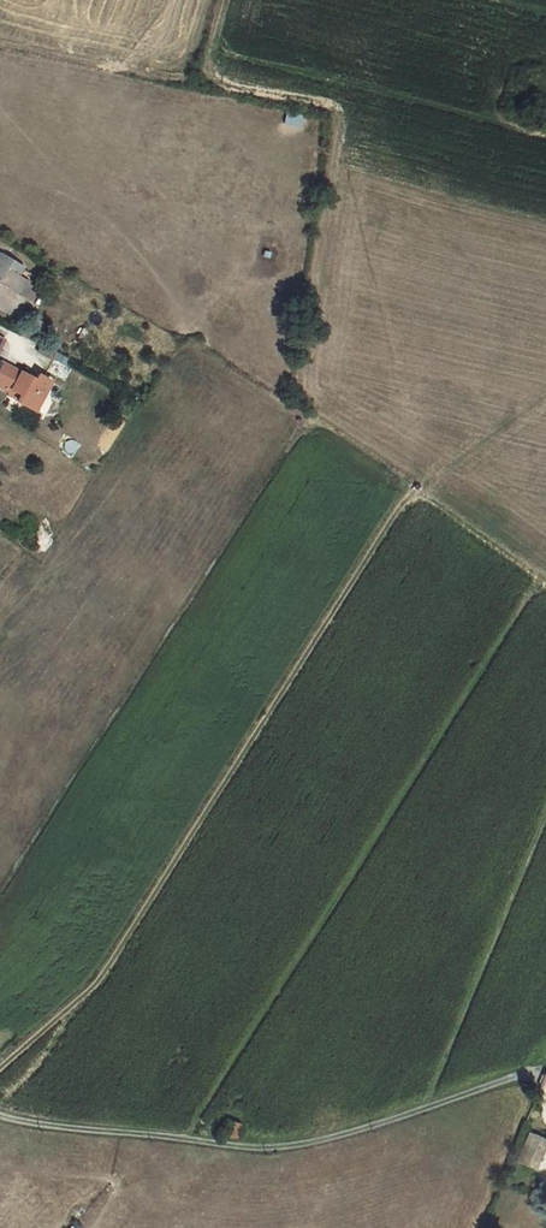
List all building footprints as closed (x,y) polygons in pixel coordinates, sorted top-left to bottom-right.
[(2,310),(16,290),(0,279),(0,309),(2,310)] [(4,417),(5,415),(14,420),(10,426),(28,436),(44,408),(32,401),(29,406),(0,389),(0,415),(4,417)] [(14,420),(5,415),(4,417),(2,421),(10,426),(14,420)] [(235,1138),(238,1124),(224,1121),(221,1134),(235,1138)] [(506,1167),(520,1173),(531,1145),(518,1140),(506,1167)]
